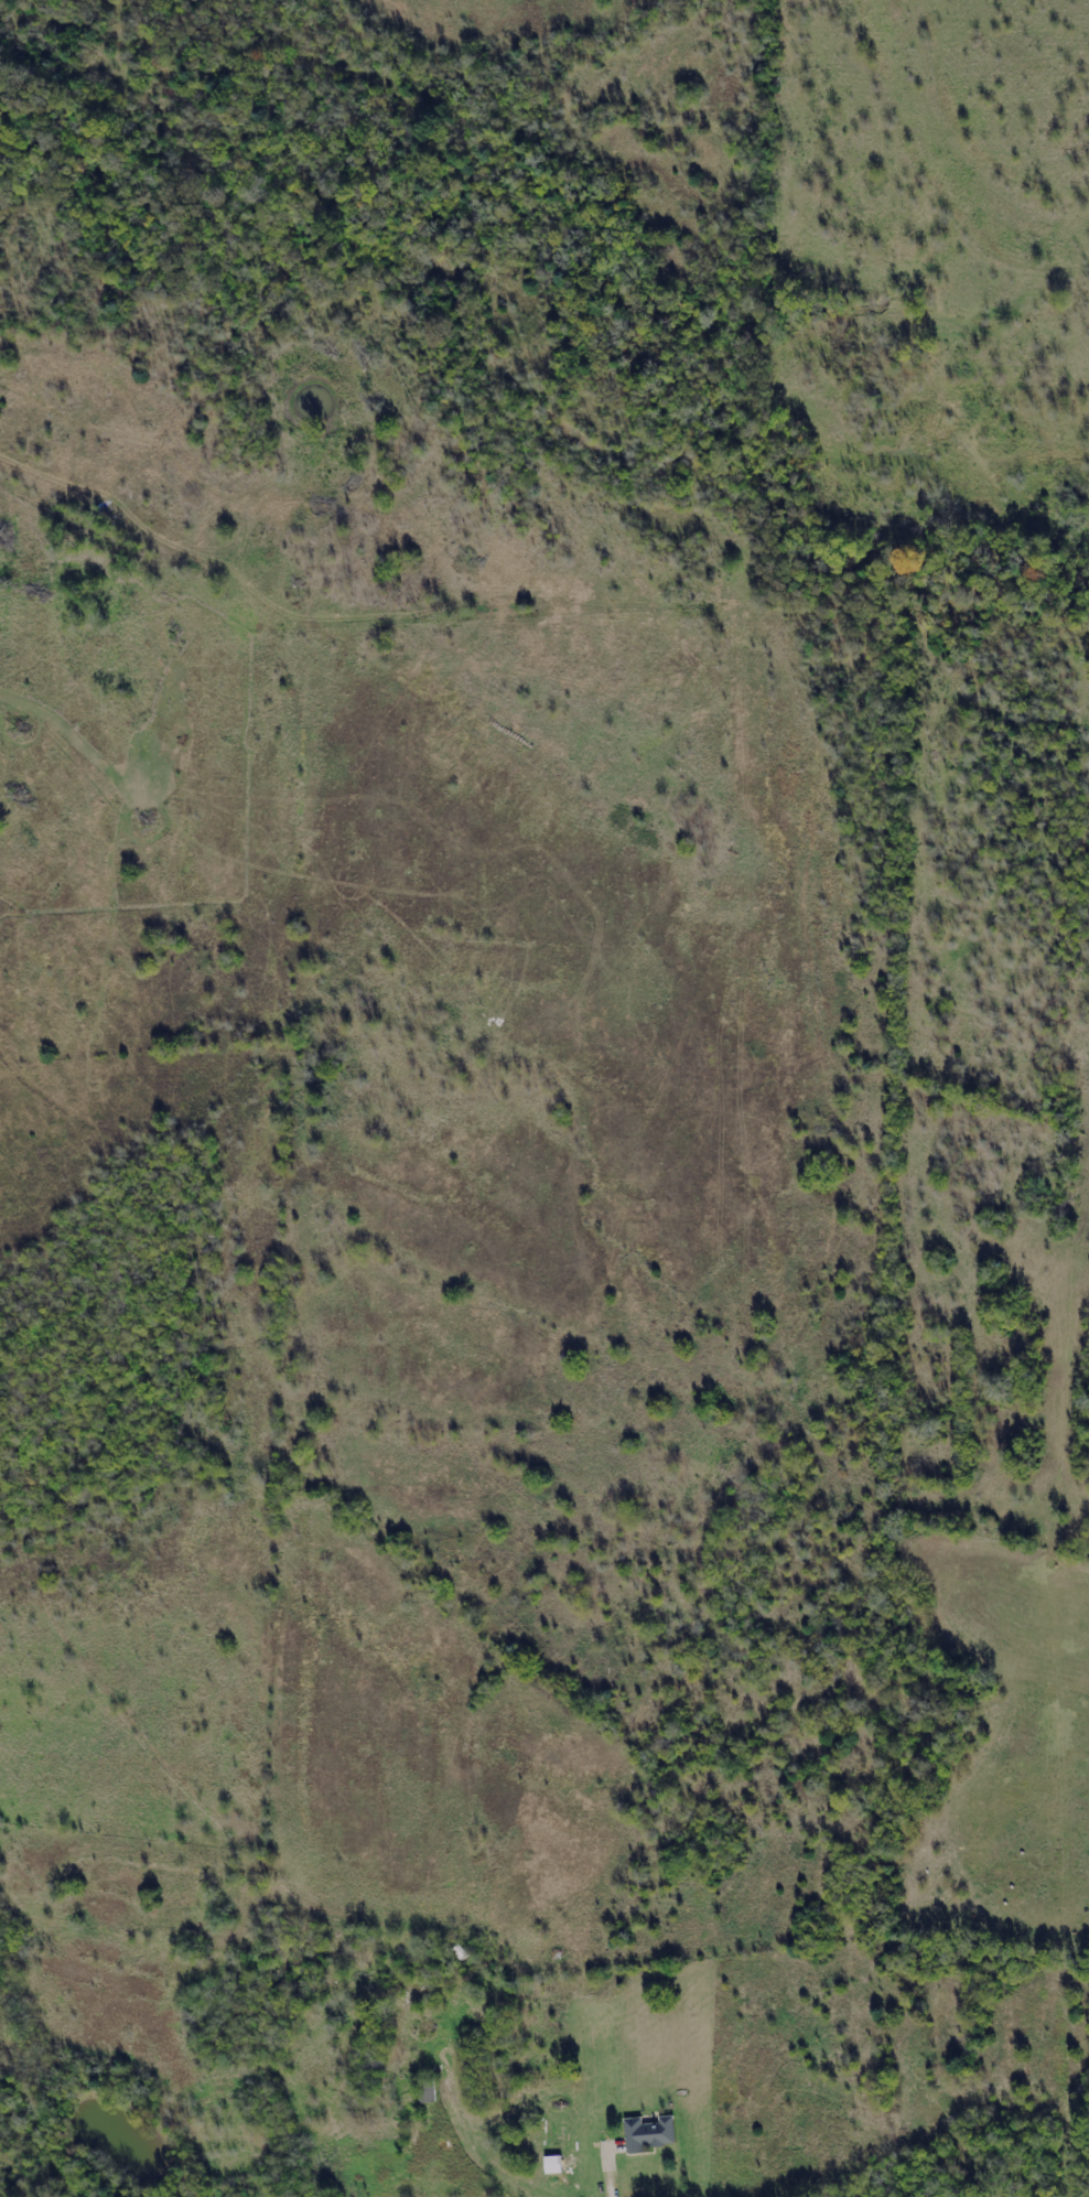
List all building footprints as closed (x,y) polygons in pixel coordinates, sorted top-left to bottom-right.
[(416,2083),(431,2082),(433,2103),(418,2106),(416,2083)] [(622,2121),(640,2120),(640,2125),(653,2124),(653,2119),(670,2118),(672,2150),(624,2152),(622,2121)]
